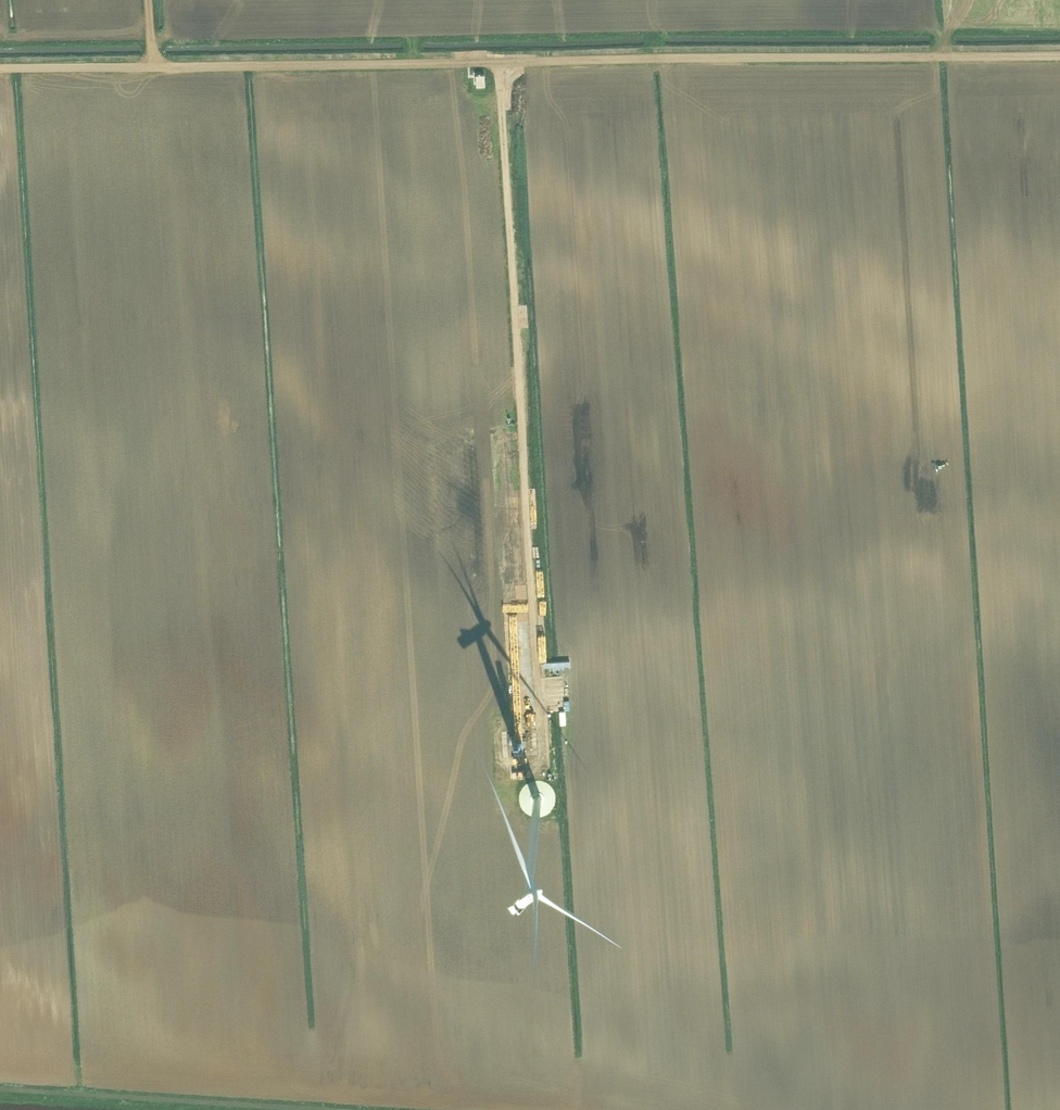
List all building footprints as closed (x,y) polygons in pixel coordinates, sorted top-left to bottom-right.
[(532,796),(532,798),(532,800),(533,802),(535,803),(537,804),(539,804),(540,803),(542,802),(543,800),(543,798),(543,796),(542,795),(540,793),(539,793),(537,793),(535,793),(533,795),(532,796)]
